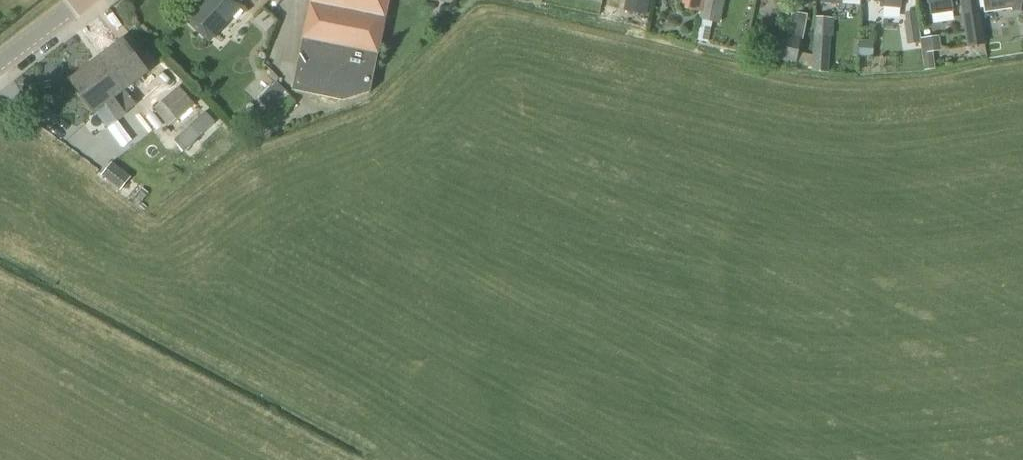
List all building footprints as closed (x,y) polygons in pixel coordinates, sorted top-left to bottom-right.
[(239,4),(240,3),(236,0),(205,0),(184,22),(207,43),(241,6),(239,4)] [(301,39),(302,40),(291,91),(342,101),(370,93),(378,55),(390,0),(309,0),(301,39)] [(649,0),(626,0),(624,11),(645,16),(649,0)] [(680,9),(701,13),(704,0),(682,0),(680,9)] [(696,40),(708,43),(712,23),(719,24),(724,0),(705,0),(701,13),(699,20),(696,40)] [(873,2),(879,3),(879,8),(901,9),(902,0),(873,0),(873,2)] [(928,3),(930,16),(954,13),(952,0),(928,0),(928,3)] [(978,0),(960,0),(967,48),(985,45),(982,29),(978,0)] [(984,13),(1010,9),(1010,11),(1022,12),(1022,0),(982,0),(984,13)] [(921,43),(920,38),(916,11),(903,13),(905,22),(903,22),(906,45),(920,43),(921,43)] [(1008,27),(991,27),(992,44),(1009,43),(1008,27)] [(812,56),(811,56),(798,54),(801,38),(774,32),(768,59),(794,64),(794,66),(803,68),(811,68),(812,56)] [(828,73),(831,36),(813,35),(812,56),(811,72),(828,73)] [(921,43),(920,43),(923,71),(935,69),(933,52),(941,51),(939,36),(920,38),(921,43)] [(134,103),(134,102),(146,94),(147,84),(141,77),(147,72),(122,41),(100,58),(134,103)] [(863,70),(879,72),(881,46),(865,45),(863,70)] [(134,102),(134,103),(100,58),(70,81),(94,112),(104,105),(117,121),(126,115),(125,114),(136,105),(134,102)] [(267,109),(285,91),(276,82),(258,100),(267,109)] [(167,127),(194,105),(179,86),(160,102),(161,102),(152,109),(167,127)] [(272,126),(273,125),(295,102),(285,92),(266,110),(268,112),(264,116),(262,117),(272,126)] [(170,151),(184,141),(209,120),(201,110),(175,131),(176,132),(163,141),(170,151)] [(112,163),(102,175),(120,190),(130,178),(112,163)]
